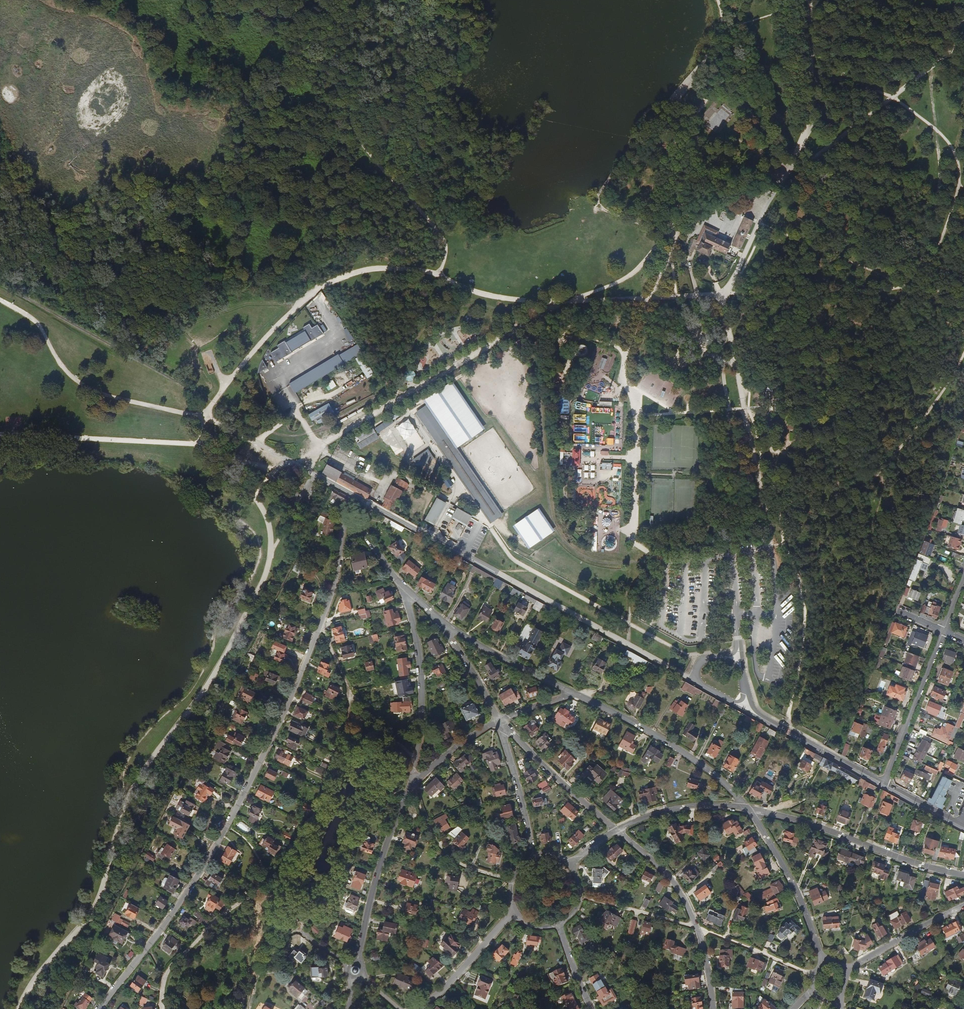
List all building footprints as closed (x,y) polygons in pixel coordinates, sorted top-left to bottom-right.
[(729,115),(722,109),(707,126),(716,132),(729,115)] [(740,249),(752,221),(745,218),(732,246),(740,249)] [(692,237),(684,252),(690,254),(693,248),(698,250),(697,251),(708,256),(712,248),(725,254),(731,245),(716,237),(718,232),(704,225),(697,239),(692,237)] [(271,353),(276,362),(292,353),(292,352),(303,345),(302,343),(306,340),(308,343),(311,341),(324,334),(318,324),(312,328),(309,324),(303,328),(305,331),(286,343),(285,341),(277,345),(278,348),(271,353)] [(350,341),(354,339),(347,328),(344,330),(350,341)] [(290,386),(303,378),(307,386),(344,364),(338,354),(289,384),(290,386)] [(355,359),(367,378),(374,374),(363,354),(355,359)] [(604,369),(607,359),(602,358),(598,368),(604,369)] [(259,369),(258,373),(267,368),(262,359),(260,365),(259,369)] [(416,378),(416,376),(416,375),(415,373),(413,371),(412,370),(410,370),(408,370),(406,371),(405,372),(404,375),(404,376),(405,379),(406,381),(408,382),(409,382),(413,381),(414,380),(416,378)] [(290,386),(295,394),(307,386),(303,378),(290,386)] [(334,380),(326,384),(329,390),(337,386),(334,380)] [(456,449),(485,429),(453,381),(424,401),(456,449)] [(319,424),(336,415),(334,412),(332,408),(329,403),(309,415),(312,421),(316,419),(319,424)] [(503,515),(457,448),(456,449),(426,405),(425,406),(502,516),(503,515)] [(502,516),(425,406),(418,411),(492,523),(502,516)] [(307,421),(301,410),(294,414),(300,426),(307,421)] [(492,523),(418,411),(416,412),(491,524),(492,523)] [(391,418),(376,429),(379,433),(394,422),(391,418)] [(363,437),(362,435),(373,428),(373,427),(357,437),(358,439),(363,437)] [(360,448),(378,437),(373,428),(362,435),(363,437),(358,439),(359,441),(357,442),(360,448)] [(580,449),(572,449),(572,466),(580,466),(580,449)] [(420,469),(434,459),(428,450),(413,460),(420,469)] [(428,475),(440,467),(438,463),(425,471),(428,475)] [(340,473),(341,471),(327,464),(324,471),(322,474),(336,481),(340,473)] [(356,482),(340,473),(336,481),(352,490),(356,482)] [(395,505),(403,490),(405,490),(408,485),(407,483),(398,478),(393,486),(391,485),(383,500),(385,501),(382,506),(389,510),(390,509),(392,504),(395,505)] [(352,490),(368,499),(370,495),(372,491),(356,482),(352,490)] [(354,499),(346,495),(346,496),(334,490),(331,495),(334,496),(332,498),(338,502),(339,500),(343,502),(343,501),(345,502),(351,505),(354,499)] [(434,524),(446,503),(438,499),(426,520),(434,524)] [(555,531),(539,508),(513,526),(529,549),(555,531)] [(958,508),(953,522),(960,524),(961,521),(963,521),(963,510),(958,508)] [(466,525),(472,516),(458,509),(453,518),(466,525)] [(331,515),(323,510),(321,514),(329,519),(331,515)] [(331,536),(335,522),(328,519),(320,515),(318,520),(317,522),(321,523),(325,524),(322,534),(331,536)] [(945,525),(946,521),(942,520),(942,518),(939,517),(936,530),(940,531),(942,524),(945,525)] [(404,528),(392,521),(390,525),(400,530),(402,531),(404,528)] [(316,533),(321,523),(317,522),(313,529),(312,531),(316,533)] [(957,549),(959,543),(960,544),(962,539),(951,536),(948,547),(957,549)] [(929,557),(934,544),(926,541),(924,540),(919,553),(926,556),(929,557)] [(405,552),(397,542),(395,544),(392,547),(395,552),(394,553),(394,554),(394,555),(396,557),(397,558),(397,557),(399,556),(404,552),(405,552)] [(368,567),(365,552),(352,555),(355,570),(368,567)] [(403,564),(407,555),(404,552),(399,556),(397,557),(403,564)] [(915,581),(922,562),(924,562),(926,556),(919,553),(909,578),(915,581)] [(468,562),(459,557),(456,564),(461,567),(462,564),(465,566),(468,562)] [(408,570),(415,576),(420,569),(409,561),(403,569),(407,572),(408,570)] [(497,578),(480,569),(477,567),(475,571),(495,582),(497,578)] [(431,593),(437,582),(434,580),(432,583),(422,577),(418,586),(431,593)] [(500,588),(504,582),(497,578),(495,582),(494,584),(500,588)] [(454,589),(455,587),(449,583),(446,588),(445,587),(440,597),(443,599),(442,599),(446,601),(447,601),(450,603),(455,593),(455,592),(456,590),(454,589)] [(393,599),(390,591),(385,593),(383,589),(376,593),(380,600),(384,599),(385,603),(393,599)] [(309,601),(312,594),(303,590),(300,598),(309,601)] [(917,600),(920,593),(911,590),(909,597),(917,600)] [(538,601),(527,595),(526,598),(536,603),(538,601)] [(351,610),(349,601),(347,601),(346,600),(341,601),(342,604),(339,604),(340,607),(339,607),(339,608),(340,610),(340,611),(341,611),(341,612),(351,610)] [(524,616),(528,608),(526,606),(528,603),(524,601),(522,604),(519,602),(514,610),(518,612),(518,613),(520,615),(521,614),(524,616)] [(543,608),(545,605),(541,602),(538,601),(536,603),(534,608),(541,611),(543,608)] [(465,616),(471,608),(463,603),(455,614),(454,614),(462,620),(463,619),(464,620),(465,617),(465,616)] [(936,618),(940,607),(936,605),(935,606),(932,605),(930,608),(923,605),(920,612),(936,618)] [(393,613),(392,609),(384,611),(388,626),(396,624),(395,623),(401,621),(398,611),(393,613)] [(487,621),(492,613),(491,613),(492,610),(489,609),(488,611),(483,609),(478,618),(483,620),(483,619),(487,621)] [(276,620),(280,613),(273,610),(272,613),(270,616),(276,620)] [(500,631),(504,623),(502,622),(503,620),(498,618),(497,619),(492,627),(495,629),(494,630),(498,631),(498,630),(500,631)] [(903,636),(906,627),(895,623),(892,632),(903,636)] [(298,632),(299,629),(286,624),(280,636),(292,641),(295,635),(296,634),(296,633),(296,632),(298,632)] [(347,637),(347,636),(346,630),(345,629),(342,629),(341,627),(333,629),(336,643),(345,641),(344,638),(347,637)] [(520,653),(528,658),(535,647),(534,647),(535,645),(536,645),(540,637),(533,633),(529,641),(530,642),(527,647),(524,646),(520,653)] [(600,643),(603,637),(596,633),(593,639),(600,643)] [(923,647),(927,636),(922,634),(919,642),(918,645),(923,647)] [(407,649),(404,635),(395,638),(395,642),(392,643),(394,652),(407,649)] [(444,653),(441,647),(440,647),(439,646),(439,645),(438,642),(439,642),(438,639),(436,640),(436,639),(428,642),(429,647),(433,658),(444,653)] [(557,649),(548,666),(558,671),(563,662),(561,661),(564,654),(567,656),(571,648),(557,640),(553,647),(557,649)] [(355,659),(352,645),(341,647),(344,658),(346,657),(347,661),(355,659)] [(953,663),(955,655),(948,652),(949,650),(946,649),(944,655),(946,656),(945,660),(953,663)] [(287,659),(289,655),(278,651),(275,659),(284,663),(284,662),(285,661),(286,661),(286,660),(286,659),(286,658),(287,659)] [(647,661),(628,651),(626,654),(635,659),(634,661),(638,664),(640,661),(646,664),(647,661)] [(915,665),(918,656),(908,652),(905,662),(915,665)] [(257,664),(259,658),(251,654),(248,659),(257,664)] [(878,670),(883,657),(879,656),(874,668),(878,670)] [(375,673),(372,658),(365,659),(369,675),(375,673)] [(411,668),(410,662),(407,663),(406,658),(398,660),(400,677),(409,675),(408,668),(411,668)] [(600,664),(601,661),(598,659),(593,668),(594,669),(594,670),(596,671),(601,673),(605,667),(600,664)] [(327,672),(330,665),(322,662),(320,665),(319,667),(319,668),(327,672)] [(446,674),(442,664),(433,668),(437,677),(446,674)] [(910,680),(914,670),(902,666),(898,676),(910,680)] [(280,676),(274,672),(274,671),(269,668),(265,674),(268,676),(266,678),(275,683),(276,682),(277,682),(278,680),(278,679),(276,678),(276,677),(278,678),(280,676)] [(494,680),(499,676),(494,668),(488,672),(489,673),(488,673),(491,677),(494,680)] [(950,678),(952,672),(943,669),(940,676),(938,682),(948,685),(950,678)] [(256,681),(259,676),(254,673),(250,678),(256,681)] [(410,688),(408,679),(395,682),(397,691),(399,691),(400,695),(413,692),(412,687),(410,688)] [(701,691),(694,687),(690,685),(685,682),(681,689),(686,691),(686,690),(694,694),(696,692),(700,694),(701,691)] [(336,696),(340,689),(331,685),(327,691),(336,696)] [(903,700),(906,692),(903,691),(904,688),(896,685),(895,687),(890,685),(887,694),(903,700)] [(527,690),(529,697),(538,694),(536,687),(527,690)] [(942,700),(946,692),(945,692),(936,688),(934,687),(931,695),(942,700)] [(251,701),(255,693),(247,688),(243,695),(241,694),(239,698),(247,702),(248,700),(251,701)] [(514,701),(521,697),(518,691),(514,693),(511,688),(499,695),(504,705),(514,700),(514,701)] [(639,708),(647,694),(643,693),(641,696),(638,694),(634,701),(632,700),(630,701),(629,703),(629,705),(630,706),(631,708),(633,708),(634,708),(635,707),(636,707),(639,708)] [(310,708),(315,697),(306,694),(305,697),(304,697),(303,699),(304,700),(302,705),(310,708)] [(411,706),(412,696),(408,696),(408,697),(405,697),(405,702),(402,702),(402,701),(395,701),(394,710),(406,710),(406,711),(409,711),(409,710),(410,710),(410,706),(411,706)] [(480,714),(473,699),(461,705),(467,720),(480,714)] [(682,715),(684,712),(683,711),(687,705),(680,700),(680,701),(677,699),(675,701),(675,700),(669,708),(680,715),(680,714),(682,715)] [(722,703),(716,699),(714,704),(720,707),(722,703)] [(939,715),(942,707),(930,702),(927,710),(939,715)] [(893,719),(896,711),(885,706),(881,715),(893,719)] [(308,712),(298,707),(296,709),(298,710),(295,715),(299,717),(299,716),(304,718),(308,712)] [(247,717),(247,715),(246,715),(248,712),(240,708),(238,711),(237,714),(235,713),(233,718),(242,723),(244,719),(245,719),(246,719),(247,717)] [(564,726),(566,723),(563,721),(569,725),(571,724),(575,719),(574,717),(568,713),(569,711),(565,708),(564,710),(561,708),(554,719),(557,721),(564,726)] [(959,728),(963,718),(962,718),(963,714),(961,712),(955,727),(958,728),(959,728)] [(889,728),(893,719),(881,715),(878,724),(889,728)] [(756,722),(746,716),(744,720),(747,721),(755,725),(756,722)] [(607,735),(612,724),(599,718),(594,728),(607,735)] [(447,732),(454,728),(450,720),(442,724),(439,726),(441,730),(440,731),(441,734),(443,735),(445,739),(450,736),(447,732)] [(303,736),(307,728),(292,721),(289,729),(303,736)] [(532,736),(539,730),(536,727),(537,726),(537,723),(535,721),(532,721),(525,727),(532,736)] [(343,727),(338,725),(330,722),(328,726),(333,728),(341,731),(343,727)] [(695,735),(697,733),(691,729),(694,725),(690,722),(683,733),(694,740),(696,736),(695,735)] [(859,734),(862,725),(854,722),(849,734),(854,736),(855,732),(859,734)] [(866,732),(869,725),(865,724),(860,736),(864,738),(866,732)] [(949,741),(955,727),(950,725),(945,736),(942,734),(943,733),(940,732),(939,736),(949,741)] [(954,738),(958,728),(955,727),(949,741),(951,742),(953,738),(954,738)] [(627,732),(620,745),(628,749),(628,750),(634,753),(638,746),(632,743),(635,737),(634,736),(634,734),(631,732),(630,734),(627,732)] [(246,740),(247,738),(238,733),(235,738),(229,734),(226,740),(233,743),(234,741),(245,747),(247,742),(243,740),(244,739),(246,740)] [(883,752),(885,745),(886,742),(887,742),(889,739),(887,738),(889,735),(883,733),(877,750),(883,752)] [(542,748),(545,750),(551,745),(549,743),(552,740),(545,734),(537,742),(540,746),(541,748),(542,748)] [(298,744),(300,741),(288,735),(286,738),(288,739),(285,745),(295,749),(298,744)] [(764,749),(768,741),(760,737),(752,752),(760,757),(763,752),(764,753),(766,749),(764,749)] [(230,751),(228,750),(230,746),(219,740),(215,748),(218,750),(214,757),(224,762),(230,751)] [(926,754),(931,744),(923,740),(917,750),(926,754)] [(715,756),(716,757),(718,754),(717,753),(721,745),(714,741),(707,752),(711,754),(710,755),(714,757),(715,757),(715,756)] [(845,757),(849,745),(845,743),(841,754),(845,757)] [(289,755),(287,754),(289,751),(280,747),(275,757),(280,759),(279,761),(282,762),(284,760),(285,758),(287,759),(289,755)] [(655,749),(651,747),(643,760),(650,764),(654,759),(659,762),(664,755),(660,753),(661,751),(656,749),(656,750),(655,749)] [(868,760),(872,751),(863,747),(859,757),(868,760)] [(568,770),(576,761),(568,753),(570,752),(567,748),(560,756),(562,758),(559,761),(568,770)] [(817,755),(805,748),(800,757),(805,759),(808,754),(821,761),(823,758),(817,755)] [(963,761),(963,751),(958,748),(954,757),(963,762),(963,761)] [(488,758),(491,770),(500,768),(498,762),(500,761),(498,754),(495,752),(493,753),(492,751),(481,754),(484,759),(488,758)] [(465,754),(457,760),(463,767),(470,761),(470,760),(471,759),(472,760),(474,758),(471,756),(469,757),(469,756),(467,757),(465,754)] [(733,771),(739,761),(730,756),(724,766),(727,768),(733,771)] [(670,769),(675,759),(671,757),(667,765),(669,766),(668,768),(670,769)] [(839,767),(834,764),(823,758),(821,761),(820,764),(823,766),(823,767),(830,771),(830,770),(836,772),(836,771),(839,767)] [(803,769),(806,771),(807,770),(807,771),(811,765),(803,760),(799,766),(803,768),(803,769)] [(957,765),(947,761),(946,765),(950,767),(948,772),(945,771),(944,773),(952,777),(957,765)] [(938,771),(936,770),(926,765),(925,769),(936,775),(938,771)] [(598,784),(606,776),(603,773),(604,772),(602,770),(601,771),(596,767),(593,770),(590,766),(583,773),(587,777),(589,775),(598,784)] [(234,777),(237,772),(227,767),(219,782),(224,785),(225,782),(229,784),(233,776),(234,777)] [(532,768),(524,773),(530,782),(537,777),(532,768)] [(274,780),(277,773),(269,769),(268,772),(267,771),(265,774),(266,775),(266,776),(274,780)] [(856,776),(849,772),(843,769),(841,773),(846,776),(845,779),(845,780),(856,776)] [(928,781),(931,775),(928,773),(927,774),(916,769),(914,774),(928,781)] [(628,777),(629,773),(623,772),(620,770),(618,777),(621,778),(622,778),(622,776),(628,777)] [(900,779),(909,784),(914,775),(905,770),(900,779)] [(196,782),(199,776),(197,776),(191,772),(188,777),(196,782)] [(454,788),(463,779),(457,772),(454,775),(451,779),(450,778),(448,780),(448,781),(448,782),(454,788)] [(942,797),(951,780),(943,776),(930,798),(929,797),(927,801),(939,808),(941,809),(943,805),(942,804),(945,798),(942,797)] [(445,786),(437,777),(425,788),(432,795),(436,792),(435,791),(439,787),(441,790),(445,786)] [(699,781),(690,778),(687,787),(696,790),(699,781)] [(773,787),(763,781),(762,783),(757,781),(755,784),(750,792),(760,798),(764,790),(770,793),(773,787)] [(874,785),(866,781),(863,787),(863,788),(866,790),(868,786),(873,788),(874,785)] [(214,789),(210,786),(210,787),(204,783),(202,785),(200,783),(198,787),(200,788),(195,796),(203,801),(204,799),(205,799),(206,799),(208,796),(208,794),(209,792),(211,794),(214,789)] [(496,796),(506,794),(504,785),(501,785),(500,783),(496,784),(497,786),(494,787),(496,796)] [(269,801),(274,792),(265,788),(266,787),(261,784),(256,794),(261,797),(260,798),(264,800),(265,799),(269,801)] [(470,791),(466,785),(463,786),(463,787),(460,789),(464,795),(470,791)] [(640,791),(641,796),(646,796),(647,802),(656,800),(655,794),(657,793),(656,788),(640,791)] [(616,805),(621,799),(610,790),(602,800),(614,810),(617,806),(616,805)] [(864,794),(862,793),(858,801),(867,805),(866,806),(869,807),(870,806),(872,807),(876,795),(865,791),(864,794)] [(535,806),(543,804),(541,797),(533,799),(535,806)] [(482,804),(480,798),(474,799),(476,805),(476,806),(482,804)] [(192,811),(195,804),(188,801),(187,802),(185,801),(182,807),(184,808),(182,811),(185,813),(184,814),(186,815),(187,814),(192,816),(194,812),(192,811)] [(889,814),(892,804),(884,801),(880,811),(885,813),(884,814),(887,815),(888,814),(889,814)] [(578,812),(568,803),(560,811),(562,812),(563,811),(572,819),(578,812)] [(513,817),(511,808),(512,808),(511,805),(510,804),(502,806),(503,813),(501,814),(502,820),(513,817)] [(823,815),(826,807),(819,804),(816,812),(819,814),(820,815),(822,815),(823,815)] [(255,824),(262,809),(254,805),(252,809),(250,809),(249,812),(249,813),(251,814),(248,820),(255,824)] [(310,813),(312,809),(304,805),(302,809),(310,813)] [(846,823),(851,811),(842,808),(836,821),(842,823),(842,822),(846,823)] [(449,827),(444,818),(447,816),(445,813),(434,819),(442,831),(449,827)] [(183,838),(190,824),(176,816),(171,824),(177,828),(175,833),(183,838)] [(919,830),(921,823),(917,821),(918,818),(915,817),(914,820),(913,820),(911,828),(919,830)] [(734,832),(736,836),(743,832),(735,818),(732,820),(730,818),(720,823),(726,833),(732,830),(733,832),(734,832)] [(683,831),(685,831),(689,831),(688,834),(693,835),(694,824),(686,823),(686,825),(683,826),(680,827),(679,825),(677,826),(675,824),(668,828),(677,843),(684,839),(681,833),(683,831)] [(508,826),(511,843),(519,841),(519,840),(520,840),(520,839),(520,837),(519,836),(518,836),(516,824),(508,826)] [(458,834),(463,829),(459,825),(448,833),(454,839),(455,838),(458,834)] [(896,842),(899,834),(894,832),(895,829),(888,826),(884,837),(889,839),(889,840),(896,842)] [(573,846),(583,835),(578,830),(568,841),(570,843),(569,843),(573,846)] [(292,836),(283,831),(281,836),(289,840),(292,836)] [(793,836),(794,834),(785,831),(784,835),(785,836),(783,840),(784,841),(784,842),(786,842),(787,842),(791,843),(790,844),(791,844),(791,845),(794,846),(795,845),(796,845),(798,838),(793,836)] [(415,846),(419,836),(415,835),(415,834),(415,833),(414,833),(413,832),(413,833),(412,833),(412,834),(407,832),(404,842),(406,843),(405,846),(411,849),(413,845),(415,846)] [(463,845),(469,839),(462,832),(460,835),(456,839),(453,842),(462,850),(465,846),(463,845)] [(549,837),(548,833),(541,835),(542,839),(541,839),(542,843),(551,841),(550,837),(549,837)] [(374,848),(375,844),(370,842),(371,839),(371,838),(370,837),(370,836),(369,835),(368,835),(367,835),(366,836),(365,836),(363,843),(362,843),(361,848),(363,848),(363,849),(372,852),(373,850),(374,849),(374,848)] [(274,842),(274,841),(275,842),(276,839),(271,836),(269,838),(266,836),(261,844),(267,847),(266,849),(275,854),(278,847),(273,844),(274,842)] [(936,847),(938,841),(926,837),(924,843),(925,843),(923,851),(932,854),(935,846),(936,847)] [(752,838),(744,843),(747,847),(745,849),(747,850),(748,850),(749,850),(750,849),(757,845),(752,838)] [(824,852),(828,843),(815,838),(809,854),(808,855),(815,857),(817,852),(823,855),(822,856),(827,858),(828,854),(824,852)] [(275,856),(281,847),(274,842),(273,844),(278,847),(275,854),(268,850),(267,851),(275,856)] [(170,858),(175,849),(167,844),(164,849),(162,848),(157,856),(164,860),(167,856),(170,858)] [(486,851),(489,852),(486,861),(494,864),(495,861),(498,862),(501,853),(498,852),(498,850),(494,846),(489,844),(486,851)] [(623,851),(617,844),(615,846),(613,846),(611,848),(611,850),(606,854),(611,860),(623,851)] [(953,859),(955,849),(951,848),(952,845),(947,844),(946,847),(940,846),(938,855),(948,858),(948,859),(951,860),(952,859),(953,859)] [(220,860),(232,867),(240,854),(228,847),(220,860)] [(709,855),(703,847),(698,852),(704,860),(709,855)] [(849,861),(852,853),(840,848),(837,857),(849,862),(849,861)] [(767,869),(759,850),(750,855),(756,867),(759,866),(762,871),(767,869)] [(862,866),(865,857),(852,853),(849,861),(850,861),(854,863),(856,863),(856,865),(858,865),(859,865),(862,866)] [(889,871),(882,868),(884,864),(882,863),(881,864),(873,862),(872,866),(874,867),(872,871),(880,874),(880,875),(887,877),(889,871)] [(715,873),(720,868),(717,864),(711,869),(715,873)] [(606,886),(606,875),(607,875),(612,870),(607,865),(605,867),(596,867),(596,870),(594,870),(594,886),(606,886)] [(701,874),(696,869),(693,872),(689,868),(682,874),(689,882),(690,882),(701,874)] [(417,875),(403,869),(399,879),(403,880),(402,881),(402,883),(403,883),(402,884),(412,887),(417,875)] [(356,875),(352,885),(360,889),(366,874),(356,870),(355,871),(354,873),(354,874),(356,875)] [(911,889),(915,878),(908,875),(908,874),(907,874),(907,873),(905,872),(904,872),(899,870),(896,878),(904,882),(903,886),(911,889)] [(650,882),(653,875),(645,871),(642,879),(650,882)] [(205,883),(212,887),(215,884),(218,886),(223,878),(213,872),(205,883)] [(634,878),(628,873),(626,876),(632,881),(634,878)] [(172,893),(179,879),(171,874),(169,878),(165,876),(164,879),(167,881),(163,888),(172,893)] [(459,892),(463,879),(452,876),(449,884),(453,886),(452,889),(459,892)] [(934,899),(938,884),(935,883),(936,882),(925,880),(920,895),(920,896),(934,899)] [(777,898),(775,894),(784,890),(779,881),(770,886),(772,889),(760,895),(763,901),(767,898),(769,902),(777,898)] [(661,892),(665,885),(659,883),(655,890),(661,892)] [(701,900),(711,892),(705,885),(695,893),(701,900)] [(737,894),(738,891),(734,885),(728,890),(731,893),(732,892),(737,894)] [(961,895),(957,886),(948,890),(952,899),(961,895)] [(822,902),(816,888),(809,892),(814,905),(822,902)] [(228,903),(209,892),(207,896),(210,897),(206,905),(207,906),(205,908),(211,913),(215,907),(219,910),(222,906),(225,908),(228,903)] [(753,899),(748,894),(747,894),(746,893),(742,895),(743,896),(750,903),(753,899)] [(162,908),(169,899),(162,894),(159,898),(155,903),(162,908)] [(356,909),(360,901),(357,899),(359,896),(352,894),(348,902),(347,901),(345,904),(347,905),(347,906),(346,909),(346,911),(352,913),(353,912),(354,909),(356,909)] [(673,903),(666,897),(660,905),(674,914),(679,908),(673,904),(673,903)] [(646,908),(650,900),(646,898),(641,905),(646,908)] [(781,909),(777,898),(769,902),(769,903),(767,904),(769,906),(765,908),(767,913),(769,913),(773,912),(773,913),(779,910),(781,909)] [(418,913),(419,909),(417,909),(418,905),(408,902),(406,910),(416,913),(418,913)] [(133,917),(139,907),(131,903),(125,912),(133,917)] [(743,920),(748,908),(742,906),(741,910),(737,909),(734,919),(738,920),(738,919),(742,921),(743,920)] [(476,917),(479,913),(473,909),(471,914),(465,910),(459,920),(469,925),(472,920),(474,921),(474,920),(475,921),(477,918),(476,917)] [(721,926),(725,916),(710,909),(706,920),(721,926)] [(197,910),(193,914),(199,919),(202,915),(197,910)] [(616,926),(620,918),(616,915),(616,916),(606,911),(606,912),(603,913),(599,912),(597,916),(601,919),(598,925),(605,929),(607,925),(612,924),(616,926)] [(894,929),(909,921),(904,911),(899,913),(900,915),(897,917),(890,921),(894,929)] [(119,920),(120,917),(121,917),(121,915),(118,914),(119,914),(116,912),(113,919),(121,924),(122,921),(119,920)] [(190,923),(193,919),(189,917),(188,918),(184,916),(179,924),(186,929),(188,926),(190,926),(191,925),(190,923)] [(838,930),(838,917),(826,918),(825,917),(823,917),(824,928),(832,928),(832,931),(838,930)] [(649,934),(652,923),(645,921),(641,932),(649,934)] [(791,923),(791,922),(782,926),(785,933),(789,931),(790,933),(795,932),(796,935),(801,933),(796,921),(791,923)] [(945,934),(947,938),(961,930),(957,922),(956,922),(954,923),(954,924),(943,930),(943,931),(943,932),(943,933),(944,934),(945,934)] [(349,927),(341,923),(340,925),(336,923),(331,933),(336,936),(336,935),(343,938),(349,927)] [(886,934),(881,925),(878,927),(876,923),(870,926),(873,930),(878,939),(886,934)] [(108,937),(112,928),(107,925),(103,934),(108,937)] [(122,943),(128,933),(115,925),(109,936),(110,936),(118,941),(122,943)] [(317,933),(320,930),(314,925),(311,928),(317,933)] [(585,946),(594,939),(590,935),(589,936),(586,931),(584,932),(579,926),(572,931),(577,938),(578,937),(585,946)] [(387,940),(389,929),(384,927),(383,930),(379,929),(379,930),(378,929),(377,932),(379,933),(378,938),(387,940)] [(771,943),(774,936),(771,935),(773,931),(770,930),(766,939),(766,940),(771,943)] [(459,948),(455,945),(459,941),(449,932),(445,936),(436,946),(450,959),(459,948)] [(863,950),(874,944),(868,933),(852,941),(857,950),(861,947),(863,950)] [(173,943),(175,940),(170,936),(165,943),(166,944),(163,948),(169,952),(175,944),(173,943)] [(541,942),(542,938),(528,936),(528,942),(527,942),(526,945),(529,946),(530,944),(537,945),(538,942),(541,942)] [(682,957),(684,950),(672,946),(673,942),(666,939),(663,948),(670,950),(669,953),(682,957)] [(925,943),(925,941),(918,945),(918,947),(915,948),(920,956),(935,948),(930,940),(925,943)] [(504,956),(508,952),(501,946),(497,951),(495,951),(493,953),(493,955),(492,956),(499,962),(502,958),(505,961),(507,958),(504,956)] [(728,959),(728,957),(731,956),(731,950),(719,951),(720,957),(719,957),(720,964),(719,964),(719,968),(720,968),(729,968),(728,959)] [(302,963),(308,955),(303,951),(302,953),(300,951),(295,957),(299,961),(298,962),(300,964),(301,963),(302,963)] [(516,966),(522,953),(518,951),(516,955),(514,954),(510,963),(516,966)] [(104,965),(108,958),(104,956),(105,955),(100,952),(94,961),(98,963),(93,971),(102,977),(107,967),(104,965)] [(130,961),(134,956),(135,955),(130,952),(126,958),(130,961)] [(904,965),(899,955),(877,965),(882,975),(904,965)] [(437,972),(444,965),(435,958),(429,962),(432,965),(426,971),(431,977),(437,971),(437,972)] [(764,969),(766,963),(762,962),(762,963),(750,958),(746,967),(759,972),(761,968),(764,969)] [(328,976),(328,968),(325,968),(325,966),(312,967),(313,977),(328,976)] [(361,971),(361,970),(360,969),(360,968),(359,967),(358,966),(357,966),(356,966),(355,966),(353,966),(352,967),(352,968),(351,969),(351,970),(351,971),(351,972),(352,974),(353,975),(355,975),(356,976),(357,975),(358,975),(359,974),(360,973),(360,972),(361,971)] [(564,968),(550,973),(556,987),(569,982),(567,975),(567,974),(564,968)] [(780,979),(784,972),(776,968),(769,983),(779,988),(783,980),(782,980),(780,979)] [(499,977),(500,974),(499,974),(500,974),(496,972),(493,978),(498,980),(502,982),(504,977),(502,977),(502,978),(499,977)] [(407,980),(408,977),(397,973),(393,982),(404,987),(404,988),(411,990),(414,982),(407,980)] [(493,980),(481,975),(479,981),(481,982),(479,986),(475,994),(486,999),(493,980)] [(605,988),(598,975),(590,979),(597,992),(605,988)] [(700,989),(697,976),(689,978),(689,981),(687,982),(688,991),(700,989)] [(134,990),(138,993),(145,983),(138,977),(130,987),(132,988),(131,991),(133,992),(134,990)] [(302,992),(305,988),(298,982),(299,981),(297,979),(297,981),(296,980),(291,986),(289,984),(288,986),(295,992),(294,992),(302,999),(305,995),(302,992)] [(880,994),(883,986),(869,981),(866,989),(867,990),(864,998),(873,1001),(876,993),(880,994)] [(960,989),(962,984),(958,982),(957,984),(950,982),(947,989),(950,991),(949,993),(955,996),(958,989),(960,989)] [(607,991),(605,987),(605,988),(597,992),(600,996),(599,997),(600,1000),(604,1006),(612,1001),(607,991)] [(742,1007),(742,989),(732,988),(732,1007),(742,1007)] [(612,989),(607,991),(612,1001),(617,998),(612,989)] [(931,998),(933,994),(922,989),(920,994),(931,998)] [(89,1003),(88,1002),(92,998),(86,993),(78,1002),(76,1002),(74,1004),(80,1008),(84,1008),(87,1006),(86,1006),(86,1005),(87,1005),(89,1003)] [(574,998),(573,995),(572,995),(571,994),(567,996),(566,995),(561,997),(568,1008),(580,1008),(578,1005),(577,1005),(577,1004),(574,998)] [(702,1004),(702,1003),(702,999),(701,1000),(701,996),(697,997),(696,995),(692,996),(693,1008),(703,1008),(702,1004)] [(774,1008),(776,1006),(769,1001),(768,1003),(760,996),(758,999),(759,1001),(761,1003),(757,1008),(774,1008)]
